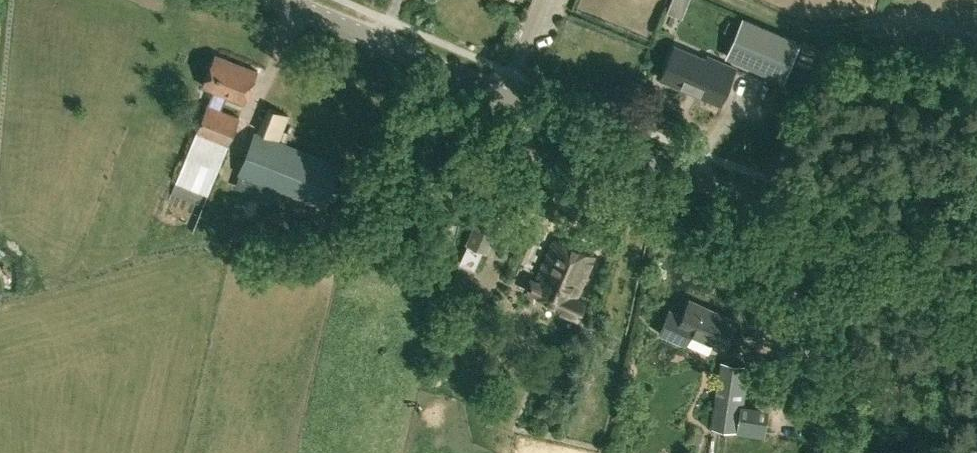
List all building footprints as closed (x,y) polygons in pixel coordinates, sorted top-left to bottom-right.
[(724,59),(782,84),(800,45),(741,20),(724,59)] [(661,78),(721,103),(736,67),(708,55),(707,58),(675,44),(661,78)] [(246,102),(258,71),(215,54),(203,85),(246,102)] [(240,117),(207,104),(196,133),(215,142),(212,153),(223,158),(229,147),(240,117)] [(283,135),(289,116),(266,107),(256,133),(281,142),(279,151),(290,155),(295,140),(283,135)] [(307,164),(284,155),(278,168),(264,160),(257,178),(295,194),(298,187),(308,191),(312,183),(302,177),(307,164)] [(499,217),(480,209),(465,246),(466,246),(459,265),(473,271),(481,252),(483,253),(499,217)] [(577,319),(584,302),(575,298),(593,257),(553,240),(535,282),(529,280),(524,291),(562,307),(561,311),(577,319)] [(690,301),(683,318),(670,312),(660,334),(687,345),(691,334),(726,349),(738,322),(690,301)] [(531,323),(517,316),(512,329),(522,335),(531,323)] [(718,362),(709,425),(736,433),(749,366),(718,362)]
